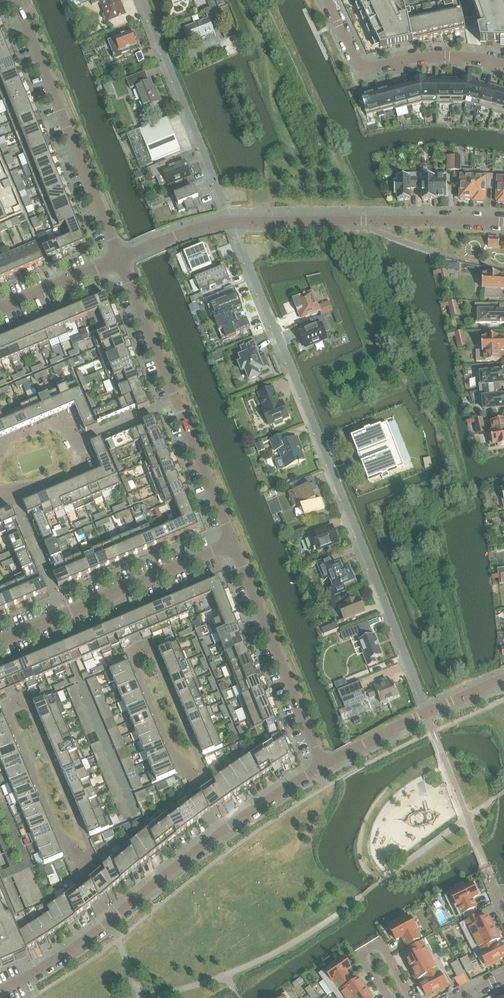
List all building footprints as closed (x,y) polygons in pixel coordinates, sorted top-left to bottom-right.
[(67,3),(69,9),(70,9),(90,1),(92,5),(99,2),(101,4),(105,14),(104,15),(103,17),(103,19),(105,20),(107,21),(108,21),(108,22),(126,15),(120,0),(74,0),(67,3)] [(360,4),(367,20),(372,30),(380,48),(410,42),(413,42),(409,24),(407,14),(406,8),(404,0),(358,0),(360,4)] [(406,8),(410,7),(411,13),(407,14),(409,24),(419,21),(429,19),(430,19),(440,17),(441,17),(451,15),(462,13),(463,19),(475,17),(478,30),(485,28),(480,15),(476,2),(475,0),(452,0),(453,5),(449,5),(445,6),(443,0),(446,0),(404,0),(406,8)] [(476,2),(480,15),(485,28),(478,30),(480,42),(503,42),(503,9),(501,1),(501,0),(475,0),(476,2)] [(210,10),(216,7),(214,1),(208,3),(210,10)] [(462,13),(451,15),(455,33),(466,31),(463,19),(462,13)] [(451,15),(441,17),(444,35),(445,35),(454,33),(455,33),(451,15)] [(440,17),(430,19),(434,37),(443,35),(444,35),(441,17),(440,17)] [(214,33),(209,19),(208,19),(185,28),(191,42),(214,33)] [(429,19),(419,21),(423,39),(433,37),(434,37),(430,19),(429,19)] [(419,21),(409,24),(413,42),(422,40),(423,39),(419,21)] [(237,35),(234,28),(223,32),(226,40),(237,35)] [(128,48),(136,44),(134,39),(136,38),(134,32),(132,33),(131,32),(114,38),(115,39),(109,41),(114,55),(113,55),(114,57),(115,57),(115,59),(122,56),(121,54),(129,51),(128,48)] [(4,39),(0,41),(0,53),(8,50),(4,39)] [(8,50),(0,53),(0,66),(12,61),(8,50)] [(12,61),(0,66),(0,78),(17,71),(12,61)] [(17,71),(0,78),(0,90),(21,82),(17,71)] [(155,93),(150,81),(149,81),(145,72),(126,79),(130,89),(136,87),(145,108),(161,102),(157,92),(155,93)] [(437,107),(437,81),(436,81),(436,82),(430,82),(429,80),(427,80),(420,81),(423,103),(434,103),(434,107),(437,107)] [(465,103),(468,81),(461,80),(459,80),(459,82),(452,82),(452,81),(451,81),(451,105),(451,107),(454,107),(454,103),(465,103)] [(423,103),(420,81),(413,82),(410,82),(411,84),(404,86),(404,85),(403,85),(410,111),(413,110),(412,106),(423,103)] [(451,105),(451,81),(444,81),(444,82),(437,82),(437,81),(437,107),(437,109),(439,109),(439,105),(451,105)] [(478,111),(485,85),(484,85),(484,86),(477,84),(478,82),(475,82),(468,81),(465,103),(476,106),(475,110),(478,111)] [(21,82),(0,90),(0,94),(3,101),(25,92),(21,82)] [(113,90),(110,83),(104,86),(106,92),(113,90)] [(410,111),(403,85),(403,86),(397,88),(397,87),(389,89),(395,110),(407,107),(408,111),(410,111)] [(492,110),(499,89),(491,87),(491,88),(485,86),(485,85),(478,111),(480,111),(481,107),(492,110)] [(395,110),(389,89),(376,92),(382,116),(384,115),(383,112),(394,109),(395,111),(395,110)] [(499,89),(492,110),(492,112),(503,116),(503,120),(503,90),(499,89)] [(29,103),(25,92),(3,101),(7,112),(29,103)] [(382,116),(376,92),(361,96),(360,97),(359,98),(359,100),(359,102),(360,103),(362,103),(363,103),(366,116),(378,113),(379,117),(382,116)] [(34,113),(29,103),(7,112),(11,122),(34,113)] [(38,124),(34,113),(11,122),(15,133),(38,124)] [(180,150),(167,119),(127,135),(141,169),(153,164),(152,162),(180,150)] [(42,135),(38,124),(15,133),(20,144),(42,135)] [(46,145),(42,135),(20,144),(24,154),(46,145)] [(51,156),(46,145),(24,154),(28,165),(51,156)] [(55,167),(51,156),(28,165),(32,176),(55,167)] [(185,161),(170,167),(168,161),(148,169),(152,179),(164,174),(168,185),(175,182),(176,185),(183,182),(182,180),(191,176),(185,161)] [(59,177),(55,167),(32,176),(37,186),(59,177)] [(472,200),(474,174),(473,174),(473,170),(463,170),(463,174),(461,174),(460,200),(472,200)] [(447,199),(447,177),(447,173),(434,174),(435,200),(435,199),(447,199)] [(416,189),(416,174),(397,174),(397,183),(394,183),(394,196),(397,196),(397,201),(411,200),(410,189),(416,189)] [(435,200),(434,174),(416,174),(416,189),(422,189),(422,200),(435,200)] [(491,190),(492,175),(474,174),(472,200),(473,200),(473,203),(484,203),(484,201),(485,201),(486,190),(491,190)] [(492,175),(491,190),(497,190),(497,202),(498,202),(498,204),(503,204),(503,176),(492,175)] [(63,188),(59,177),(37,186),(41,197),(63,188)] [(12,187),(9,180),(2,183),(5,190),(12,187)] [(68,198),(63,188),(41,197),(45,207),(68,198)] [(202,206),(194,188),(173,197),(179,213),(186,210),(187,212),(202,206)] [(163,203),(159,195),(145,201),(149,209),(163,203)] [(72,209),(68,198),(45,207),(49,218),(72,209)] [(76,220),(72,209),(49,218),(54,229),(66,224),(76,220)] [(85,243),(76,220),(66,224),(71,237),(75,247),(85,243)] [(75,247),(71,237),(57,243),(62,253),(75,247)] [(499,239),(489,238),(488,246),(499,247),(499,239)] [(44,262),(36,243),(26,247),(34,266),(44,262)] [(62,253),(57,243),(43,249),(47,259),(62,253)] [(190,274),(211,265),(203,245),(182,254),(190,274)] [(34,266),(26,247),(17,251),(25,270),(34,266)] [(25,270),(17,251),(7,255),(15,274),(25,270)] [(7,255),(0,258),(0,264),(6,278),(15,274),(7,255)] [(200,292),(230,280),(229,279),(227,280),(222,269),(225,268),(224,267),(195,279),(200,292)] [(499,277),(499,274),(488,274),(487,276),(483,276),(482,288),(485,289),(484,299),(499,299),(499,289),(503,290),(503,277),(499,277)] [(318,306),(312,292),(305,294),(303,295),(303,296),(293,300),(296,308),(298,307),(302,317),(316,312),(315,312),(320,310),(322,316),(331,312),(327,302),(318,306)] [(203,299),(201,294),(190,298),(192,304),(203,299)] [(106,295),(82,305),(87,316),(99,311),(110,307),(106,295)] [(243,309),(237,295),(232,297),(231,295),(216,301),(217,303),(211,305),(213,308),(210,309),(216,324),(220,322),(219,322),(235,316),(238,315),(237,311),(243,309)] [(451,318),(459,316),(456,301),(448,303),(451,318)] [(82,305),(59,315),(64,326),(65,326),(74,322),(87,316),(82,305)] [(494,311),(494,305),(476,305),(476,324),(490,324),(492,325),(496,325),(498,324),(500,324),(502,324),(503,324),(503,311),(494,311)] [(107,331),(93,337),(93,338),(118,327),(110,307),(99,311),(103,322),(107,331)] [(59,315),(50,319),(58,338),(68,334),(65,326),(64,326),(59,315)] [(251,329),(247,320),(241,322),(240,319),(237,320),(235,316),(219,322),(220,322),(216,324),(219,332),(223,330),(226,339),(251,329)] [(329,331),(327,324),(323,316),(311,321),(314,328),(300,333),(306,348),(327,339),(325,333),(329,331)] [(50,319),(41,323),(50,345),(51,345),(49,342),(58,338),(50,319)] [(41,323),(31,327),(41,349),(50,345),(41,323)] [(31,327),(22,331),(30,350),(39,346),(40,350),(41,349),(31,327)] [(118,327),(93,338),(97,348),(123,337),(120,331),(118,331),(117,328),(119,328),(118,327)] [(22,331),(12,335),(21,354),(30,350),(22,331)] [(458,348),(466,346),(463,331),(455,333),(458,348)] [(12,335),(3,339),(11,358),(21,354),(12,335)] [(498,339),(498,336),(486,337),(486,339),(482,340),(482,351),(476,351),(476,362),(500,361),(499,351),(503,351),(503,339),(498,339)] [(123,337),(97,348),(101,359),(127,348),(124,341),(123,342),(122,339),(123,338),(123,337)] [(0,340),(0,358),(2,362),(11,358),(3,339),(0,340)] [(269,368),(266,361),(265,361),(263,356),(258,357),(257,355),(256,352),(257,351),(254,343),(242,348),(245,355),(240,357),(242,362),(239,364),(242,371),(245,370),(249,380),(259,376),(257,372),(262,370),(262,371),(269,368)] [(127,348),(101,359),(106,370),(131,359),(128,352),(127,352),(126,349),(127,349),(127,348)] [(131,359),(106,370),(110,380),(135,369),(132,362),(131,363),(130,360),(131,359)] [(135,369),(110,380),(114,391),(140,380),(137,373),(135,373),(134,371),(136,370),(135,369)] [(503,371),(502,371),(499,371),(498,370),(494,371),(492,372),(478,374),(480,392),(498,390),(497,384),(503,383),(503,371)] [(140,380),(114,391),(118,401),(144,390),(141,383),(140,384),(139,381),(140,381),(140,380)] [(65,381),(56,385),(58,390),(66,409),(75,405),(75,406),(76,406),(67,386),(65,381)] [(77,382),(67,386),(76,406),(79,414),(89,410),(77,382)] [(289,417),(282,402),(278,403),(276,399),(277,399),(273,387),(258,393),(265,409),(262,410),(269,425),(275,423),(276,425),(277,426),(283,424),(283,422),(283,420),(289,417)] [(46,389),(37,393),(48,417),(56,413),(57,413),(46,389)] [(47,389),(46,389),(57,413),(66,409),(66,410),(67,409),(66,409),(58,390),(49,394),(47,389)] [(101,408),(93,412),(95,417),(98,423),(106,420),(137,407),(138,410),(150,405),(145,394),(144,395),(143,392),(144,391),(144,390),(118,401),(101,408)] [(498,396),(498,390),(480,392),(480,399),(483,399),(485,410),(496,409),(498,410),(502,410),(503,408),(503,396),(498,396)] [(37,395),(28,399),(38,421),(47,417),(48,417),(37,393),(37,395)] [(28,399),(19,403),(29,425),(37,421),(38,421),(28,399)] [(20,406),(11,410),(19,429),(28,425),(29,425),(19,403),(20,406)] [(11,410),(2,414),(4,418),(10,433),(19,429),(20,429),(19,429),(11,410)] [(89,410),(79,414),(79,415),(80,415),(87,431),(86,431),(87,432),(97,428),(95,424),(89,410)] [(106,442),(108,448),(111,454),(119,450),(137,443),(136,442),(160,432),(160,431),(159,432),(158,429),(159,428),(154,417),(143,422),(145,426),(114,439),(106,442)] [(9,433),(10,433),(4,418),(0,420),(0,437),(9,433)] [(482,418),(474,419),(477,434),(485,432),(483,421),(482,418)] [(492,422),(494,432),(490,432),(488,433),(490,445),(497,444),(498,446),(503,445),(503,420),(492,422)] [(352,437),(351,437),(352,438),(358,453),(358,454),(359,454),(360,453),(362,458),(395,445),(387,424),(387,423),(386,424),(364,432),(352,437)] [(160,432),(136,442),(137,443),(141,453),(165,443),(164,442),(163,443),(162,440),(163,439),(160,432)] [(304,461),(299,446),(300,446),(297,438),(287,442),(284,435),(271,441),(275,451),(279,450),(282,458),(276,460),(276,462),(278,469),(280,470),(286,468),(299,463),(299,464),(301,463),(301,462),(304,461)] [(102,439),(91,444),(92,445),(92,444),(99,461),(109,457),(103,443),(102,439)] [(264,448),(262,443),(262,442),(256,445),(258,451),(264,448)] [(165,443),(141,453),(144,452),(148,462),(143,464),(169,453),(167,453),(166,450),(168,450),(165,443)] [(395,445),(362,458),(363,463),(362,463),(362,464),(368,479),(368,480),(369,480),(381,475),(387,473),(403,467),(404,466),(395,445)] [(169,453),(143,464),(148,475),(173,464),(173,463),(171,464),(170,461),(172,460),(169,453)] [(109,457),(99,461),(99,462),(99,461),(103,470),(111,490),(121,486),(109,457)] [(173,464),(148,475),(152,486),(177,475),(177,474),(176,474),(174,471),(176,471),(173,464)] [(94,474),(102,494),(111,490),(103,470),(102,471),(103,471),(94,475),(94,474)] [(85,478),(84,478),(93,498),(94,501),(103,497),(102,494),(94,474),(93,474),(94,475),(85,479),(85,478)] [(177,475),(152,486),(156,496),(182,485),(181,484),(180,485),(179,482),(180,481),(177,475)] [(75,482),(83,502),(84,501),(93,498),(84,478),(84,479),(75,483),(75,482)] [(66,486),(76,511),(85,507),(86,506),(84,501),(83,502),(75,482),(75,483),(66,487),(66,486)] [(315,501),(314,500),(316,499),(310,484),(288,493),(293,507),(301,504),(302,506),(301,507),(304,516),(325,508),(321,499),(315,501)] [(182,485),(156,496),(161,494),(165,504),(186,496),(186,495),(184,495),(183,493),(185,492),(182,485)] [(56,490),(64,510),(66,514),(75,510),(75,511),(76,511),(66,486),(65,486),(65,487),(57,490),(56,490)] [(47,494),(55,514),(64,510),(56,490),(56,491),(47,494)] [(38,498),(37,498),(44,513),(46,518),(46,517),(55,514),(47,494),(46,494),(47,495),(38,498)] [(186,496),(165,504),(165,505),(175,501),(178,511),(182,521),(194,516),(186,496)] [(282,512),(277,497),(267,500),(273,515),(282,512)] [(24,504),(28,515),(32,514),(34,517),(44,513),(37,498),(37,499),(25,504),(24,504)] [(0,514),(0,517),(5,530),(15,526),(13,522),(17,520),(12,509),(0,514)] [(44,513),(34,517),(44,542),(55,538),(46,517),(46,518),(44,513)] [(182,521),(173,525),(178,536),(199,527),(194,516),(182,521)] [(147,521),(157,545),(178,536),(173,525),(162,529),(158,518),(154,519),(159,531),(153,533),(148,523),(147,521)] [(147,521),(137,525),(148,549),(157,545),(147,521)] [(128,529),(138,553),(148,549),(137,525),(139,530),(130,533),(128,529)] [(15,526),(5,530),(7,534),(15,555),(26,550),(15,526)] [(338,542),(332,526),(308,536),(314,552),(318,550),(320,551),(323,549),(324,548),(338,542)] [(128,529),(118,533),(129,557),(138,553),(128,529)] [(288,545),(306,538),(304,532),(286,539),(288,545)] [(110,538),(119,561),(129,557),(118,533),(120,538),(112,541),(110,538)] [(110,538),(100,542),(110,565),(119,561),(110,538)] [(56,541),(45,545),(56,570),(66,566),(64,562),(65,561),(56,541)] [(101,546),(92,550),(101,569),(110,565),(100,542),(100,543),(101,546)] [(91,545),(81,549),(83,554),(91,573),(101,569),(92,550),(91,545)] [(27,553),(16,557),(23,573),(27,582),(37,578),(27,553)] [(83,554),(74,558),(82,577),(91,573),(83,554)] [(357,585),(352,571),(350,571),(348,567),(342,569),(340,565),(335,566),(332,557),(317,563),(324,581),(331,579),(334,587),(327,589),(330,597),(346,591),(345,590),(357,585)] [(65,561),(64,562),(66,566),(72,581),(82,577),(74,558),(65,561)] [(58,574),(54,575),(59,587),(72,581),(66,566),(56,570),(58,574)] [(23,573),(14,577),(24,601),(34,597),(27,582),(23,573)] [(16,582),(7,586),(15,605),(24,601),(14,577),(16,582)] [(37,578),(27,582),(34,597),(48,591),(43,580),(41,581),(40,577),(37,578)] [(224,590),(219,579),(199,587),(203,599),(212,595),(224,590)] [(0,589),(0,596),(6,609),(15,605),(7,586),(0,589)] [(203,599),(199,587),(180,595),(185,606),(186,606),(203,599)] [(233,613),(224,590),(212,595),(221,618),(233,613)] [(189,614),(186,606),(185,606),(180,595),(171,599),(179,618),(189,614)] [(365,612),(360,598),(357,600),(356,598),(344,603),(344,604),(339,607),(344,621),(365,612)] [(179,618),(171,599),(162,603),(172,627),(172,626),(170,622),(179,618)] [(172,627),(162,603),(152,607),(162,631),(172,627)] [(162,631),(152,607),(142,611),(151,631),(152,635),(162,631)] [(151,631),(142,611),(133,615),(141,635),(151,631)] [(237,624),(234,617),(233,618),(232,615),(233,614),(233,613),(221,618),(209,623),(213,634),(237,624)] [(141,635),(133,615),(127,617),(112,624),(120,643),(136,637),(141,635)] [(202,626),(199,620),(193,622),(195,628),(202,626)] [(368,622),(340,633),(341,633),(344,641),(357,636),(359,640),(358,640),(364,654),(363,654),(363,655),(364,655),(367,661),(366,661),(366,662),(367,662),(368,666),(368,667),(377,663),(377,662),(376,663),(374,659),(382,656),(377,642),(378,642),(378,641),(377,641),(374,635),(375,635),(375,634),(372,635),(368,623),(368,622)] [(324,635),(339,629),(337,623),(322,629),(324,635)] [(120,643),(112,624),(103,628),(113,652),(113,651),(111,647),(120,643)] [(241,634),(238,628),(237,628),(236,625),(237,625),(237,624),(213,634),(213,635),(217,633),(220,643),(217,644),(217,645),(241,634)] [(113,652),(103,628),(93,632),(103,656),(113,652)] [(103,656),(93,632),(84,636),(94,660),(94,659),(92,655),(101,652),(103,656)] [(245,645),(243,638),(241,639),(240,636),(242,635),(241,634),(217,645),(221,655),(245,645)] [(94,660),(84,636),(74,640),(84,664),(94,660)] [(84,664),(74,640),(67,643),(68,646),(69,646),(76,662),(82,660),(84,664)] [(182,652),(178,642),(158,651),(162,660),(182,652)] [(76,662),(69,646),(68,646),(67,643),(64,644),(55,648),(65,672),(66,671),(64,667),(73,664),(76,662)] [(250,656),(247,649),(246,649),(244,646),(246,646),(245,645),(221,655),(221,656),(225,655),(228,664),(225,665),(225,666),(250,656)] [(65,672),(55,648),(46,652),(56,676),(65,672)] [(56,676),(46,652),(37,656),(45,675),(54,672),(55,676),(56,676)] [(186,661),(182,652),(162,660),(166,670),(190,660),(186,661)] [(45,675),(37,656),(27,660),(35,679),(45,675)] [(254,666),(251,659),(250,660),(249,657),(250,656),(225,666),(230,677),(254,666)] [(35,679),(27,660),(18,664),(26,683),(35,679)] [(170,679),(194,669),(190,660),(166,670),(170,679)] [(134,673),(130,663),(110,671),(114,682),(134,673)] [(26,683),(18,664),(8,668),(16,688),(26,683)] [(258,677),(255,670),(254,671),(253,668),(254,667),(254,666),(230,677),(233,676),(237,686),(258,677)] [(8,668),(2,671),(0,671),(0,694),(10,690),(16,688),(8,668)] [(174,689),(199,678),(198,678),(194,669),(170,679),(174,689)] [(138,683),(134,673),(114,682),(119,692),(138,683)] [(98,681),(96,677),(87,681),(89,685),(98,681)] [(262,688),(260,681),(258,681),(257,678),(259,678),(258,677),(237,686),(242,696),(238,697),(238,698),(262,688)] [(178,698),(203,688),(199,678),(174,689),(178,698)] [(398,696),(393,682),(375,688),(375,689),(367,692),(370,699),(378,696),(381,703),(382,703),(384,705),(389,703),(388,700),(398,696)] [(142,693),(138,683),(119,692),(123,702),(142,693)] [(360,683),(337,691),(344,710),(340,711),(344,721),(370,711),(360,683)] [(102,692),(101,687),(91,691),(93,696),(102,692)] [(202,699),(199,690),(203,688),(178,698),(182,708),(202,699)] [(267,698),(264,691),(263,692),(261,689),(263,688),(262,688),(238,698),(242,709),(267,698)] [(147,703),(142,693),(123,702),(127,711),(147,703)] [(37,714),(62,703),(57,694),(33,704),(37,714)] [(271,709),(268,702),(267,702),(266,700),(267,699),(267,698),(242,709),(247,719),(271,709)] [(206,708),(202,699),(182,708),(186,717),(211,707),(210,706),(206,708)] [(61,715),(58,706),(62,704),(62,703),(37,714),(41,723),(61,715)] [(151,713),(147,703),(127,711),(131,722),(151,713)] [(111,712),(109,707),(100,711),(102,716),(111,712)] [(191,727),(215,716),(211,707),(186,717),(191,727)] [(265,724),(275,719),(272,712),(271,713),(270,710),(271,710),(271,709),(247,719),(251,730),(265,724)] [(155,723),(151,713),(131,722),(136,732),(155,723)] [(65,724),(65,723),(61,715),(41,723),(45,732),(65,724)] [(5,716),(0,718),(0,730),(9,726),(5,716)] [(215,728),(211,719),(215,717),(215,716),(191,727),(195,736),(215,728)] [(115,722),(113,717),(104,721),(106,725),(115,722)] [(292,757),(285,741),(284,741),(275,719),(265,724),(271,742),(281,764),(292,757)] [(159,733),(155,723),(136,732),(140,742),(159,733)] [(69,733),(65,724),(45,732),(49,742),(69,733)] [(9,726),(0,730),(0,742),(13,736),(9,726)] [(219,737),(215,728),(195,736),(199,746),(219,737)] [(73,742),(69,733),(49,742),(53,751),(78,741),(77,740),(73,742)] [(164,743),(159,733),(140,742),(144,751),(164,743)] [(13,736),(0,742),(0,754),(17,746),(13,736)] [(223,747),(219,737),(199,746),(203,755),(223,747)] [(57,761),(82,750),(78,741),(53,751),(57,761)] [(281,764),(271,742),(262,748),(272,770),(281,764)] [(168,753),(164,743),(144,751),(148,761),(168,753)] [(17,746),(0,754),(0,759),(2,764),(22,756),(17,746)] [(128,752),(126,747),(117,751),(119,755),(128,752)] [(272,770),(262,748),(253,754),(262,776),(272,770)] [(61,770),(86,760),(82,750),(57,761),(61,770)] [(172,763),(168,753),(148,761),(153,771),(172,763)] [(262,776),(253,754),(243,761),(252,783),(262,776)] [(26,766),(22,756),(2,764),(6,774),(26,766)] [(132,761),(130,757),(121,761),(123,765),(132,761)] [(85,771),(83,765),(82,762),(86,760),(61,770),(65,780),(85,771)] [(252,783),(243,761),(234,767),(243,789),(252,783)] [(157,782),(176,773),(172,763),(153,771),(148,773),(152,784),(157,782)] [(30,776),(26,766),(6,774),(11,784),(30,776)] [(243,789),(234,767),(224,774),(233,796),(243,789)] [(89,781),(89,779),(85,771),(65,780),(69,789),(89,781)] [(233,796),(224,774),(214,781),(223,803),(233,796)] [(34,786),(30,776),(11,784),(15,794),(34,786)] [(176,783),(174,778),(166,781),(169,787),(176,783)] [(93,790),(93,788),(89,781),(69,789),(73,798),(93,790)] [(223,803),(214,781),(201,790),(210,812),(223,803)] [(38,796),(34,786),(15,794),(19,804),(38,796)] [(154,795),(151,788),(145,790),(147,794),(148,798),(154,795)] [(97,799),(97,798),(93,790),(73,798),(77,808),(101,798),(100,797),(97,799)] [(210,812),(201,790),(193,796),(187,800),(196,822),(202,818),(210,812)] [(43,806),(38,796),(19,804),(23,814),(43,806)] [(81,817),(105,807),(101,798),(77,808),(81,817)] [(196,822),(187,800),(177,807),(187,829),(196,822)] [(47,816),(43,806),(23,814),(27,824),(47,816)] [(105,818),(105,816),(102,809),(105,808),(105,807),(81,817),(85,827),(109,816),(105,818)] [(187,829),(177,807),(168,814),(177,836),(187,829)] [(177,836),(168,814),(159,821),(168,844),(177,836)] [(51,826),(47,816),(27,824),(32,834),(51,826)] [(89,836),(114,826),(109,816),(85,827),(89,836)] [(168,844),(159,821),(149,829),(159,851),(168,844)] [(55,836),(51,826),(32,834),(36,844),(55,836)] [(159,851),(149,829),(140,836),(149,858),(159,851)] [(111,837),(108,832),(102,834),(105,840),(111,837)] [(60,846),(55,836),(36,844),(40,854),(60,846)] [(100,841),(98,836),(91,839),(94,844),(100,841)] [(149,858),(140,836),(131,844),(140,866),(149,858)] [(140,866),(131,844),(122,851),(131,873),(140,866)] [(64,856),(60,846),(40,854),(45,865),(64,856)] [(131,873),(122,851),(112,859),(122,881),(131,873)] [(122,881),(112,859),(103,867),(113,889),(122,881)] [(63,867),(60,861),(54,864),(57,870),(63,867)] [(54,875),(51,865),(44,868),(48,878),(54,875)] [(113,889),(103,867),(90,877),(99,900),(107,894),(113,889)] [(99,900),(90,877),(77,888),(86,910),(92,906),(99,900)] [(46,886),(48,883),(46,880),(44,879),(40,880),(39,884),(40,886),(43,888),(46,886)] [(472,899),(477,896),(476,894),(478,893),(474,886),(473,886),(472,885),(466,888),(463,883),(455,887),(457,892),(446,897),(456,917),(465,913),(467,917),(475,913),(473,909),(476,907),(472,899)] [(86,910),(77,888),(68,895),(77,917),(84,912),(86,910)] [(5,966),(25,958),(29,956),(27,950),(26,950),(20,936),(18,931),(8,909),(0,890),(0,968),(5,966)] [(77,917),(68,895),(65,897),(58,902),(67,924),(77,917)] [(67,924),(58,902),(48,909),(51,916),(57,931),(59,930),(57,928),(64,925),(65,926),(67,924)] [(495,928),(492,922),(490,923),(488,918),(482,921),(480,915),(477,917),(475,913),(464,919),(466,922),(461,925),(469,941),(495,928)] [(420,938),(415,930),(416,929),(410,918),(409,919),(407,915),(389,924),(391,928),(390,929),(396,940),(402,937),(406,946),(420,938)] [(57,931),(51,916),(41,922),(48,937),(49,937),(48,935),(55,932),(57,931)] [(48,937),(41,922),(31,928),(38,943),(39,943),(38,941),(45,938),(45,939),(48,937)] [(440,930),(437,924),(431,927),(434,933),(440,930)] [(38,943),(31,928),(20,936),(26,950),(27,950),(29,949),(28,947),(35,944),(36,945),(38,943)] [(493,943),(499,940),(497,935),(498,935),(495,928),(469,941),(476,957),(496,948),(493,943)] [(433,957),(428,947),(425,948),(422,943),(409,950),(411,955),(406,958),(409,963),(407,964),(410,970),(433,957)] [(503,958),(503,947),(503,946),(502,947),(501,945),(496,948),(476,957),(477,958),(478,957),(484,968),(486,966),(487,968),(495,964),(494,962),(503,958)] [(445,972),(436,956),(433,957),(410,970),(414,976),(415,975),(418,980),(423,977),(426,982),(445,972)] [(467,972),(473,969),(467,957),(461,960),(467,972)] [(351,979),(346,972),(351,968),(344,958),(320,974),(332,992),(351,979)] [(464,974),(458,962),(452,965),(458,977),(464,974)] [(447,985),(449,984),(443,973),(445,972),(426,982),(420,985),(421,986),(417,989),(422,996),(426,994),(427,996),(439,989),(439,991),(447,987),(447,985)] [(367,989),(363,983),(362,984),(359,980),(354,983),(351,979),(332,992),(333,993),(334,992),(338,997),(354,997),(367,989)] [(369,995),(371,994),(367,989),(354,997),(371,997),(369,995)]
